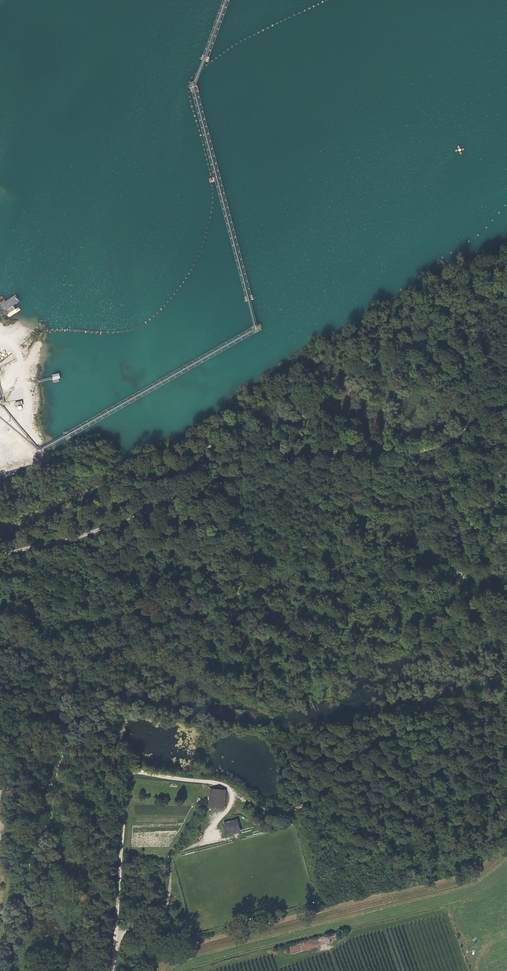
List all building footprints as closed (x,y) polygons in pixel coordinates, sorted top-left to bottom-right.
[(211,801),(210,807),(221,808),(223,791),(215,791),(214,801),(211,801)] [(227,836),(241,832),(238,820),(224,823),(227,836)] [(318,939),(292,945),(292,948),(301,946),(301,950),(294,952),(294,953),(320,947),(318,939)]
